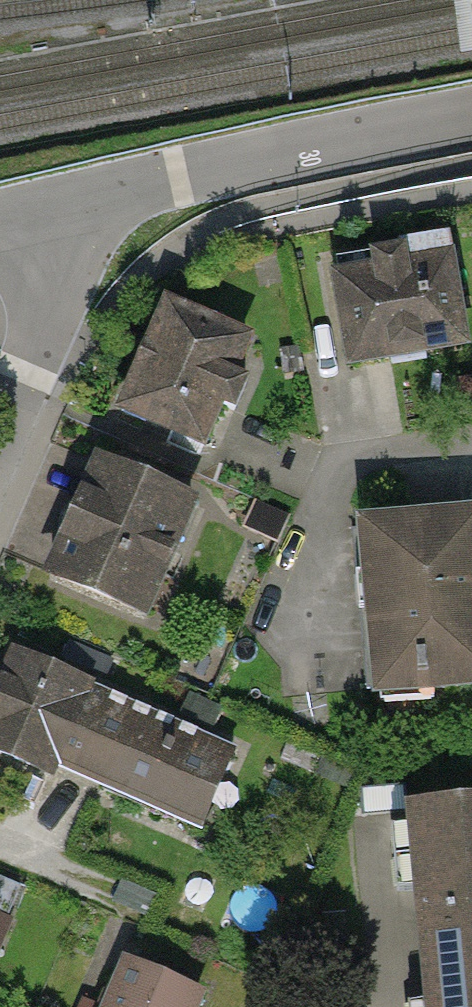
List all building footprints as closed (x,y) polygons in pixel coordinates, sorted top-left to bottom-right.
[(458,256),(326,268),(335,369),(467,357),(458,256)] [(254,348),(156,303),(103,419),(200,464),(216,430),(254,348)] [(191,511),(81,461),(26,580),(137,630),(191,511)] [(342,525),(360,716),(471,705),(471,513),(342,525)] [(5,651),(0,663),(0,748),(201,840),(239,758),(5,651)] [(396,808),(414,1006),(471,1006),(471,801),(396,808)] [(117,962),(96,1006),(200,1006),(202,1001),(117,962)]
